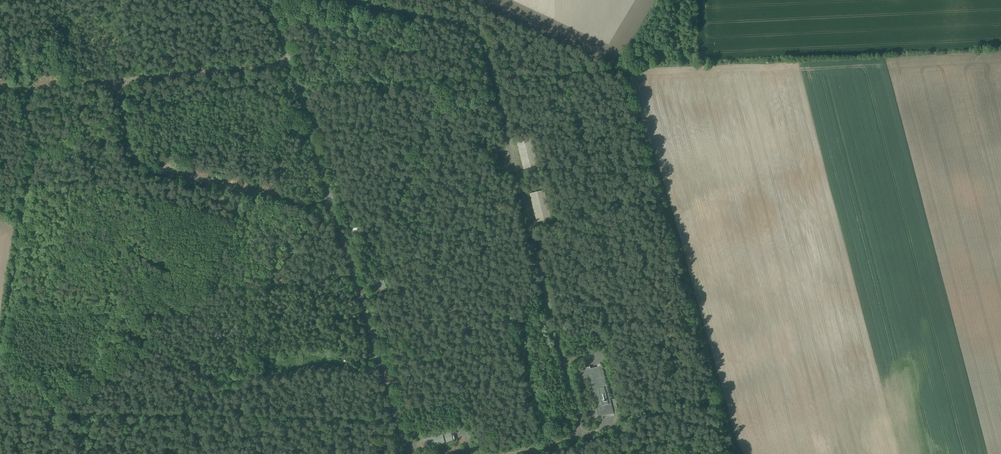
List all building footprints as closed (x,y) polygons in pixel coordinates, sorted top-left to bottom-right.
[(531,137),(516,140),(525,174),(539,171),(531,137)] [(544,190),(529,194),(538,227),(554,222),(544,190)] [(351,234),(359,232),(357,224),(348,226),(351,234)] [(596,407),(588,409),(591,419),(619,412),(616,399),(611,400),(603,366),(587,370),(586,365),(579,366),(582,379),(588,377),(596,407)] [(451,432),(428,438),(430,447),(454,441),(451,432)]
